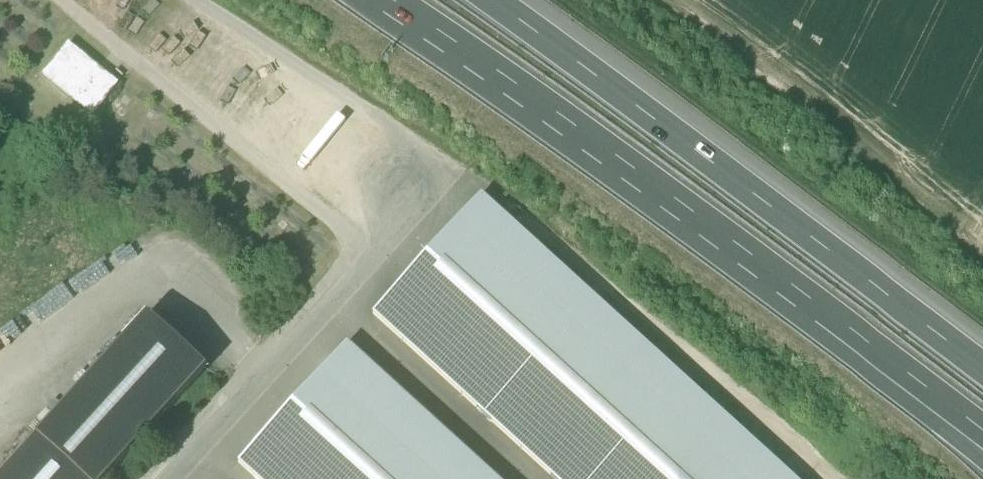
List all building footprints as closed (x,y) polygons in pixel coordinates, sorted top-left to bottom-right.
[(43,76),(92,116),(118,85),(68,45),(43,76)] [(553,478),(790,478),(480,196),(372,315),(553,478)] [(35,438),(80,478),(106,478),(205,370),(146,316),(35,438)] [(254,478),(494,478),(345,342),(236,462),(254,478)] [(35,438),(0,476),(0,478),(80,478),(35,438)]
